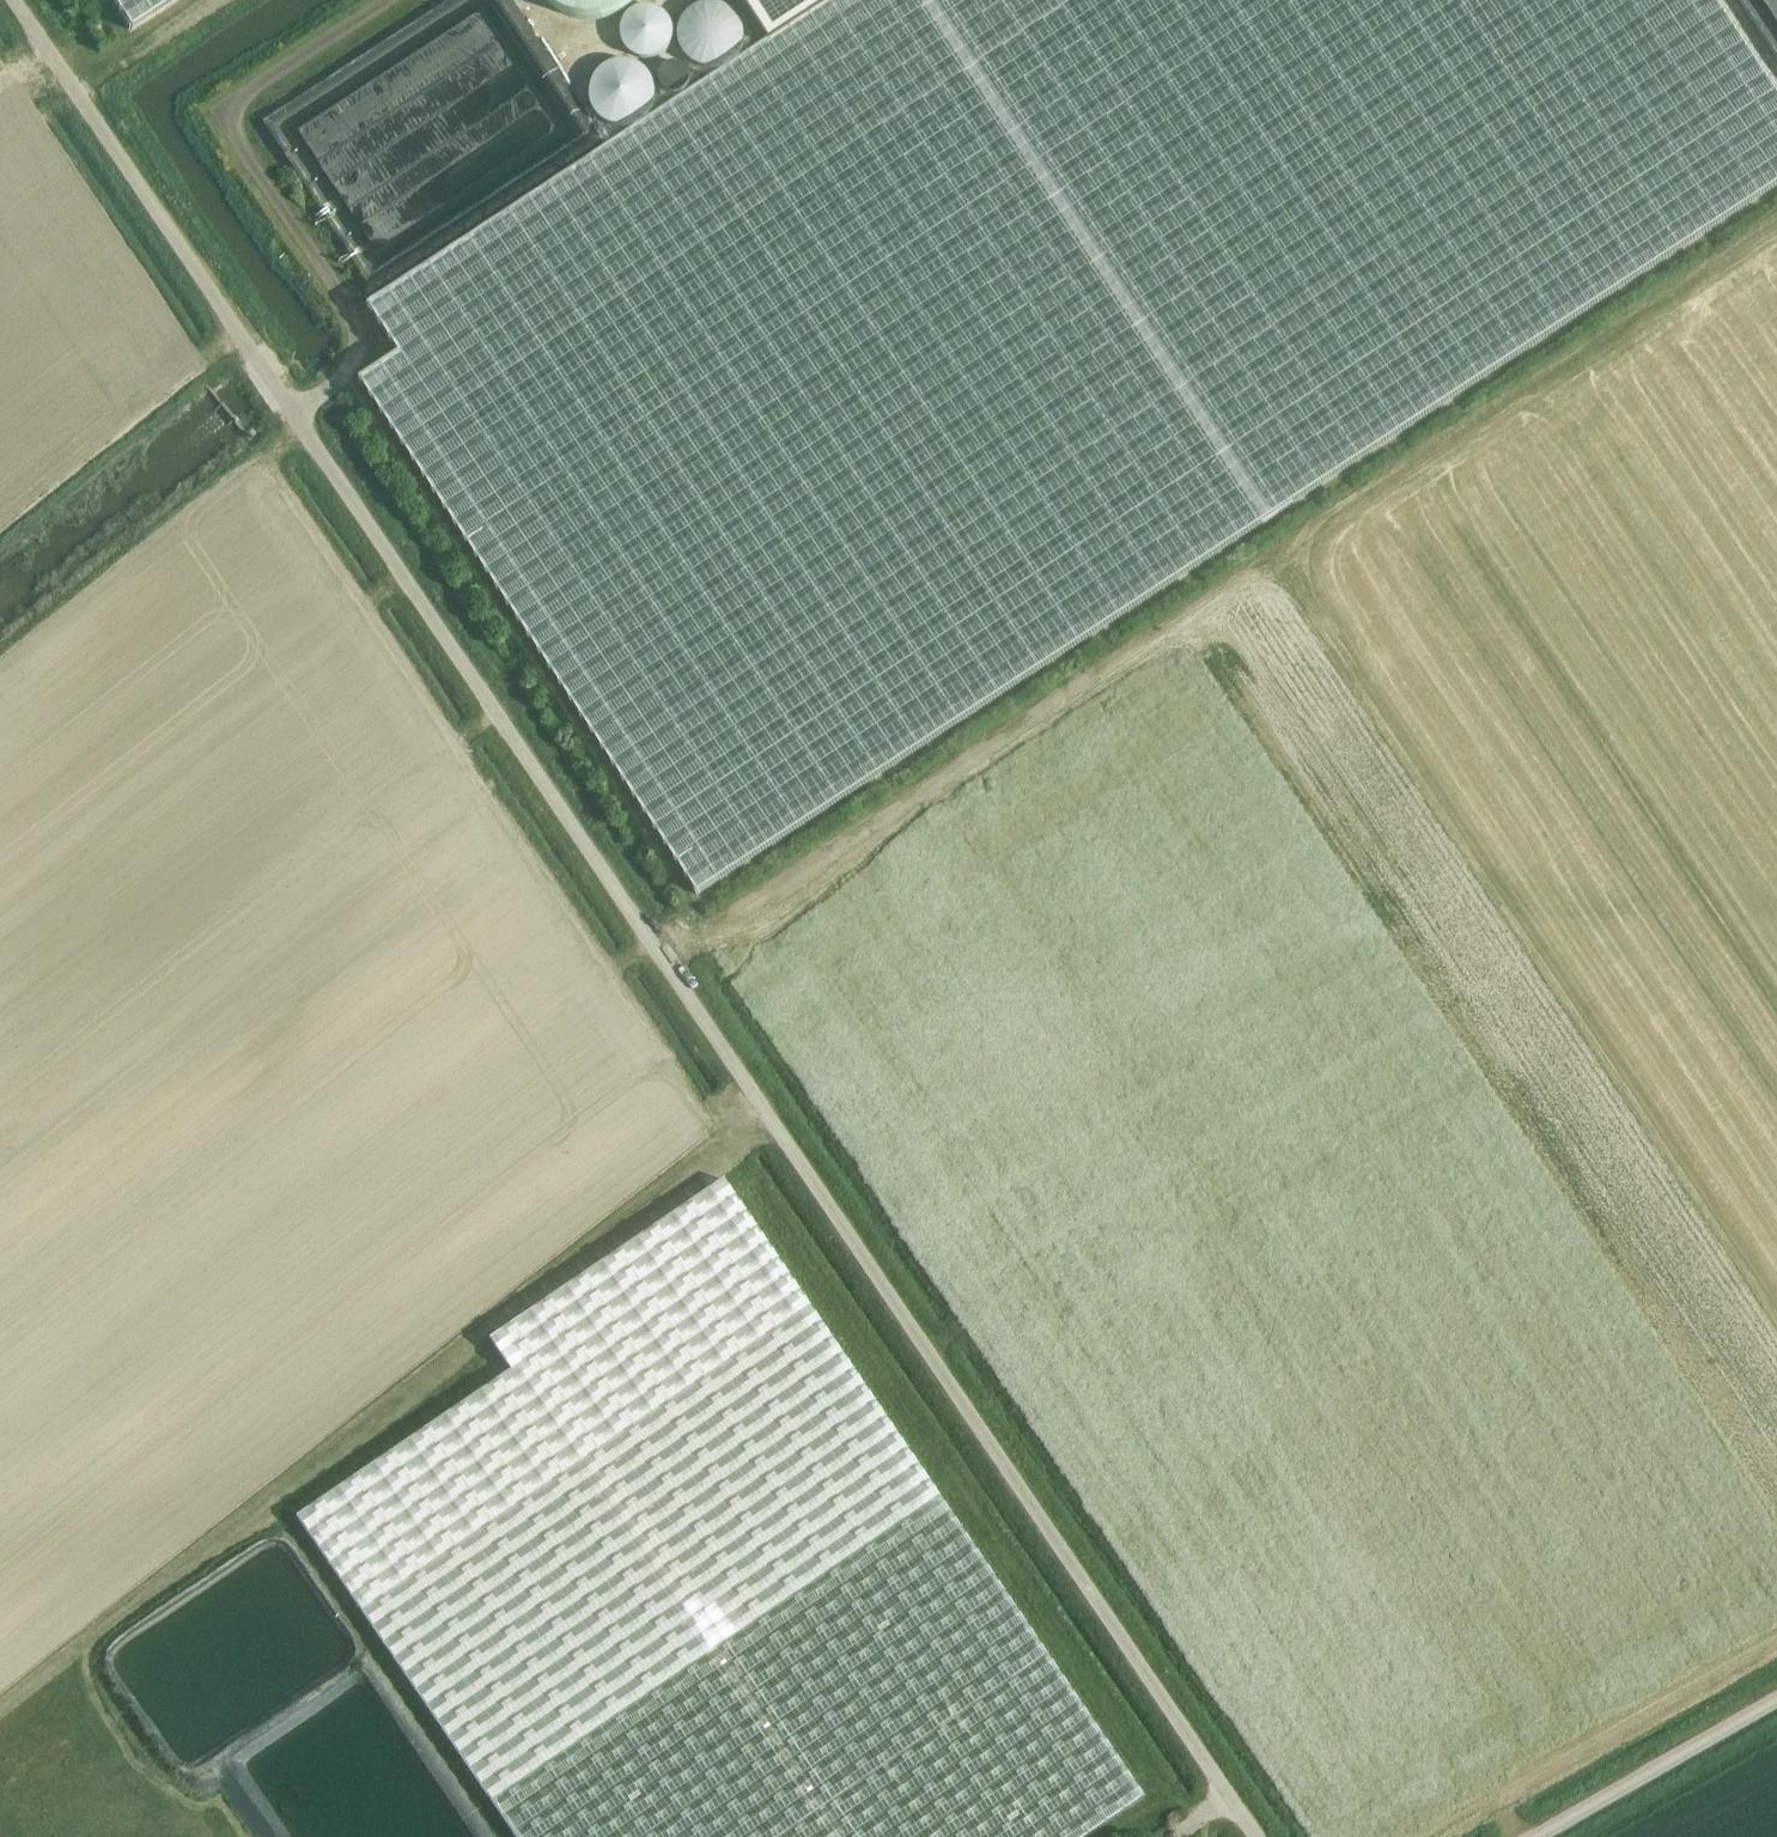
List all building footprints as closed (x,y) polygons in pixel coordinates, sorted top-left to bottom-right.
[(132,30),(178,0),(112,0),(132,30)] [(770,42),(370,306),(401,354),(361,380),(365,386),(704,891),(1776,187),(1776,90),(1718,0),(743,0),(770,42)] [(668,0),(571,0),(598,25),(643,27),(668,0)] [(296,1516),(362,1611),(515,1836),(1087,1836),(1143,1799),(808,1307),(722,1180),(586,1273),(489,1339),(510,1371),(383,1458),(296,1516)]
